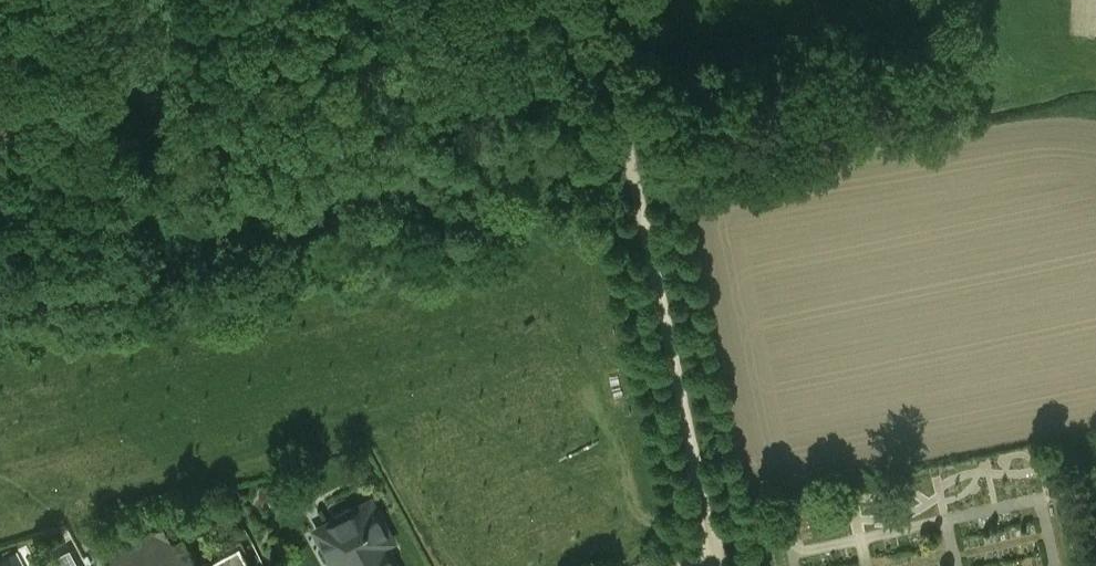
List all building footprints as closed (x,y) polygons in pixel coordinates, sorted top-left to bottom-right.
[(313,528),(333,565),(398,565),(387,545),(394,541),(371,497),(313,528)] [(204,556),(196,560),(183,537),(172,543),(164,527),(126,547),(137,565),(250,565),(235,539),(228,543),(225,551),(212,558),(204,556)] [(636,562),(638,565),(665,565),(659,552),(636,562)]
